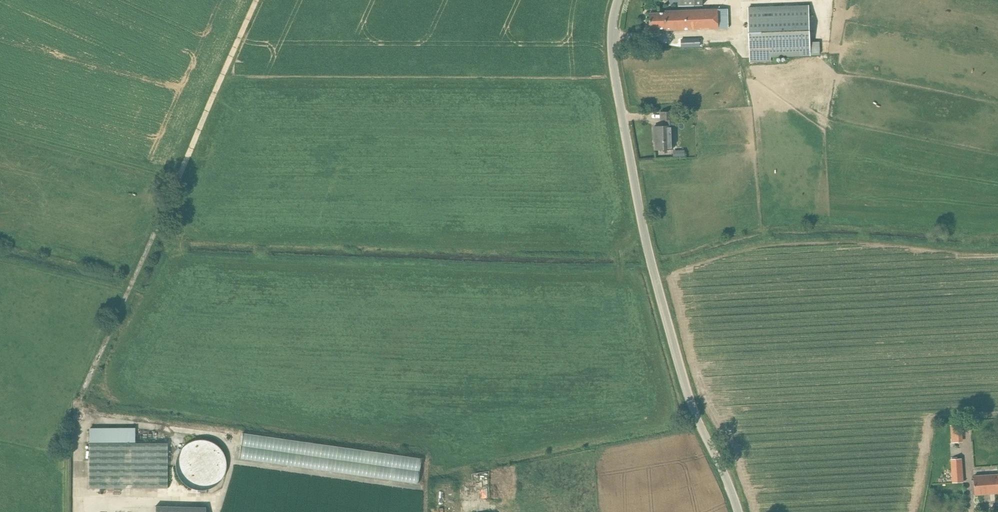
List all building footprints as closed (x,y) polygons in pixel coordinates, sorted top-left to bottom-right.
[(810,5),(748,7),(751,62),(772,61),(772,57),(811,55),(810,5)] [(666,12),(650,13),(650,29),(667,28),(667,30),(728,28),(727,9),(666,11),(666,12)] [(673,132),(673,112),(661,112),(661,119),(667,119),(667,126),(654,127),(655,136),(657,136),(655,136),(655,141),(656,141),(656,150),(672,149),(672,132),(673,132)] [(953,428),(952,441),(962,441),(962,429),(953,428)] [(418,482),(422,456),(243,432),(240,458),(418,482)] [(226,471),(226,464),(226,458),(223,452),(219,446),(214,442),(208,440),(201,439),(195,440),(189,442),(183,446),(179,452),(177,458),(176,464),(177,471),(179,477),(183,482),(189,486),(195,489),(201,489),(208,489),(214,486),(219,482),(223,477),(226,471)] [(167,460),(167,441),(89,441),(89,486),(169,486),(169,460),(167,460)] [(962,458),(952,459),(953,482),(963,482),(962,458)] [(974,476),(975,494),(997,493),(997,474),(974,476)]
